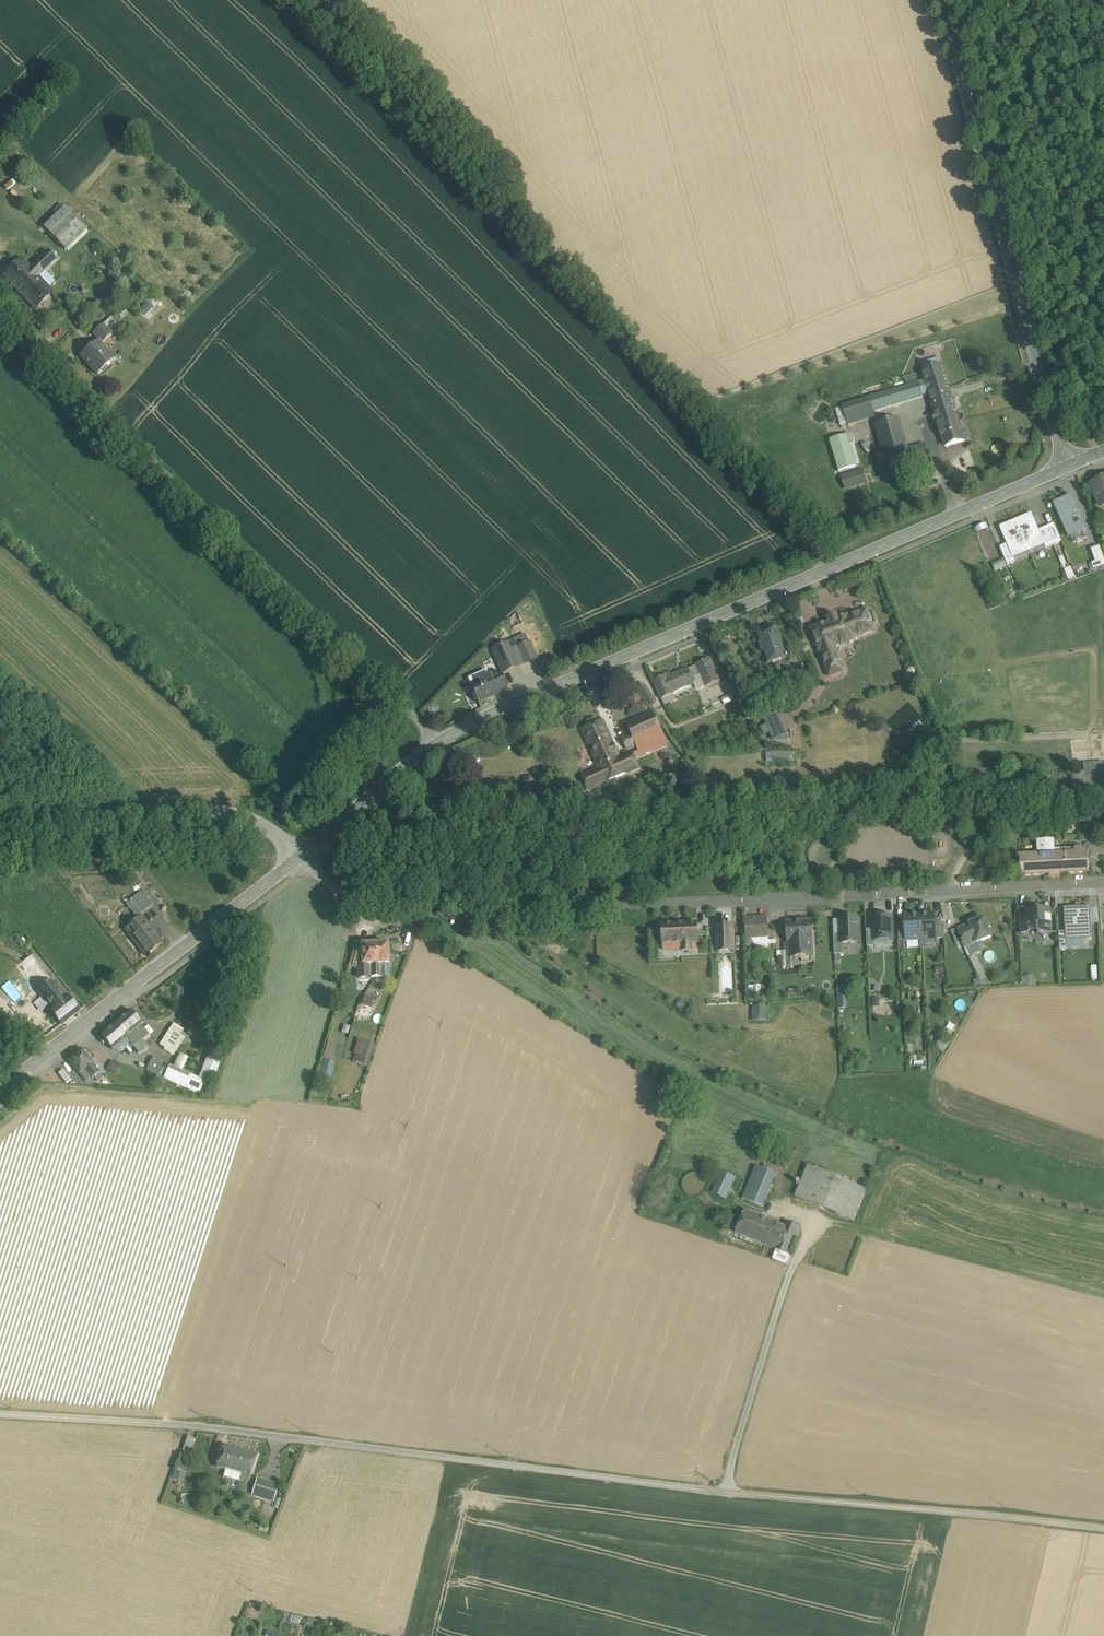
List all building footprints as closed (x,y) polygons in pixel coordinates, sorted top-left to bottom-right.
[(87,229),(66,207),(44,229),(65,251),(87,229)] [(17,255),(0,270),(0,272),(16,289),(34,273),(38,277),(56,260),(48,251),(30,269),(17,255)] [(34,273),(16,289),(35,309),(53,293),(38,277),(34,273)] [(111,318),(103,325),(108,331),(116,324),(111,318)] [(103,325),(93,333),(99,339),(102,343),(112,335),(108,331),(103,325)] [(99,339),(81,356),(98,375),(116,359),(108,350),(106,351),(100,345),(102,343),(99,339)] [(959,425),(942,367),(923,372),(941,430),(959,425)] [(919,384),(869,399),(872,411),(923,396),(919,384)] [(869,399),(843,407),(849,425),(874,418),(872,411),(869,399)] [(898,420),(877,426),(888,464),(909,458),(907,450),(898,420)] [(959,425),(941,430),(946,447),(964,441),(959,425)] [(838,471),(861,464),(851,432),(829,439),(838,471)] [(924,445),(907,450),(909,458),(912,467),(929,461),(924,445)] [(863,472),(842,478),(846,488),(866,482),(863,472)] [(1092,485),(1101,506),(1103,505),(1103,480),(1092,485)] [(1071,496),(1053,504),(1067,537),(1085,529),(1071,496)] [(1028,550),(1044,543),(1032,515),(1016,522),(1028,550)] [(1012,556),(1028,550),(1016,522),(1001,529),(1012,556)] [(1089,563),(1091,570),(1103,566),(1103,559),(1099,545),(1090,548),(1095,561),(1089,563)] [(996,571),(1007,566),(1004,558),(992,563),(996,571)] [(867,610),(854,615),(861,635),(874,630),(867,610)] [(847,615),(837,619),(836,616),(828,619),(829,622),(811,628),(819,652),(820,652),(830,677),(845,672),(835,646),(841,644),(841,645),(850,642),(850,641),(856,639),(855,637),(861,635),(854,615),(848,617),(847,615)] [(778,627),(756,635),(768,670),(790,662),(778,627)] [(507,643),(494,649),(504,673),(518,667),(507,643)] [(710,660),(697,665),(700,674),(706,687),(719,681),(710,660)] [(688,669),(667,678),(666,676),(654,682),(662,700),(674,694),(673,692),(694,683),(692,678),(700,674),(697,666),(688,670),(688,669)] [(499,672),(470,685),(478,703),(507,690),(499,672)] [(638,687),(651,706),(658,702),(645,683),(638,687)] [(908,702),(887,722),(901,736),(921,716),(908,702)] [(653,712),(628,723),(640,751),(632,755),(634,758),(667,744),(653,712)] [(777,714),(765,719),(774,740),(788,740),(777,714)] [(620,760),(603,722),(583,731),(600,769),(583,776),(589,790),(638,768),(634,758),(632,755),(620,760)] [(1103,787),(1103,763),(1103,761),(1087,762),(1087,774),(1075,774),(1076,788),(1103,787)] [(1087,853),(1021,857),(1021,856),(1020,856),(1021,878),(1022,878),(1088,874),(1087,853)] [(142,892),(126,905),(136,918),(152,906),(142,892)] [(1090,907),(1064,908),(1065,932),(1066,941),(1092,940),(1090,907)] [(1049,909),(1037,910),(1037,912),(1027,913),(1027,914),(1028,930),(1038,930),(1038,935),(1040,935),(1044,939),(1048,934),(1052,934),(1051,915),(1049,915),(1049,909)] [(1027,914),(1019,915),(1020,934),(1029,934),(1028,930),(1027,914)] [(934,915),(920,916),(921,940),(936,939),(935,920),(934,915)] [(920,916),(905,916),(905,921),(907,941),(921,940),(920,916)] [(163,944),(142,917),(125,930),(146,957),(163,944)] [(891,917),(874,918),(874,930),(875,941),(893,940),(891,917)] [(767,918),(746,919),(746,940),(768,939),(767,918)] [(984,918),(957,929),(960,938),(965,948),(992,937),(988,928),(991,927),(989,921),(986,922),(984,918)] [(858,919),(841,920),(841,935),(842,944),(843,944),(859,943),(858,919)] [(942,919),(935,920),(936,939),(943,939),(942,919)] [(905,921),(898,922),(899,941),(907,941),(905,921)] [(811,922),(788,923),(789,944),(790,944),(792,967),(803,966),(802,964),(813,964),(811,942),(812,942),(811,922)] [(716,953),(736,952),(735,924),(715,925),(716,953)] [(697,925),(664,926),(665,945),(682,944),(682,952),(693,951),(693,950),(693,943),(698,943),(697,925)] [(957,929),(951,931),(955,940),(960,938),(957,929)] [(874,930),(867,930),(867,947),(876,947),(875,941),(874,930)] [(1065,932),(1059,933),(1060,950),(1067,950),(1066,941),(1065,932)] [(841,935),(834,936),(835,955),(843,955),(843,944),(842,944),(841,935)] [(768,939),(746,940),(747,952),(769,951),(768,939)] [(387,944),(374,945),(375,965),(380,964),(388,964),(387,944)] [(374,945),(362,945),(362,965),(370,965),(375,965),(374,945)] [(989,983),(975,954),(969,957),(974,968),(982,986),(989,983)] [(32,978),(18,988),(27,1000),(41,990),(32,978)] [(56,989),(50,984),(46,988),(51,993),(56,989)] [(63,999),(56,989),(51,993),(47,996),(43,999),(51,1010),(62,1024),(77,1012),(66,998),(63,1001),(63,999)] [(753,1020),(768,1020),(768,1006),(753,1006),(753,1020)] [(141,1025),(130,1011),(114,1024),(115,1025),(129,1043),(133,1048),(134,1048),(138,1053),(140,1054),(142,1052),(144,1052),(148,1049),(148,1047),(143,1040),(149,1036),(141,1025)] [(173,1024),(160,1045),(165,1048),(164,1050),(169,1053),(181,1035),(177,1032),(180,1028),(173,1024)] [(129,1043),(115,1025),(101,1036),(112,1050),(120,1053),(128,1046),(127,1045),(129,1043)] [(357,1039),(352,1061),(369,1065),(373,1042),(357,1039)] [(328,1040),(323,1057),(332,1059),(337,1043),(328,1040)] [(79,1050),(75,1054),(75,1056),(69,1061),(79,1073),(84,1069),(92,1079),(100,1073),(82,1051),(81,1051),(79,1050)] [(188,1058),(179,1054),(175,1064),(184,1068),(188,1058)] [(221,1059),(209,1054),(201,1075),(213,1080),(221,1059)] [(152,1056),(145,1070),(158,1075),(164,1062),(152,1056)] [(322,1058),(320,1077),(331,1079),(334,1060),(322,1058)] [(112,1060),(107,1069),(116,1074),(121,1065),(112,1060)] [(190,1075),(169,1065),(163,1078),(184,1088),(185,1088),(190,1075)] [(71,1080),(63,1070),(58,1074),(66,1084),(71,1080)] [(209,1083),(190,1075),(185,1088),(201,1095),(205,1092),(209,1083)] [(867,1190),(809,1165),(795,1196),(854,1221),(867,1190)] [(776,1175),(756,1167),(743,1198),(763,1206),(776,1175)] [(706,1190),(707,1185),(706,1180),(703,1176),(699,1174),(695,1173),(690,1174),(686,1177),(684,1181),(683,1185),(684,1190),(686,1194),(690,1196),(695,1197),(700,1196),(703,1194),(706,1190)] [(722,1173),(713,1193),(725,1198),(734,1178),(722,1173)] [(776,1223),(745,1210),(736,1233),(767,1246),(776,1223)] [(788,1227),(776,1223),(767,1246),(777,1250),(772,1260),(787,1266),(791,1256),(787,1254),(799,1227),(790,1223),(788,1227)] [(195,1440),(188,1437),(182,1451),(189,1454),(195,1440)] [(257,1455),(223,1445),(216,1467),(225,1470),(223,1477),(239,1482),(239,1480),(248,1483),(257,1455)] [(175,1470),(172,1478),(182,1482),(186,1474),(175,1470)] [(279,1485),(257,1479),(252,1494),(266,1499),(266,1500),(273,1502),(279,1485)] [(251,1605),(251,1615),(259,1615),(260,1605),(251,1605)]
